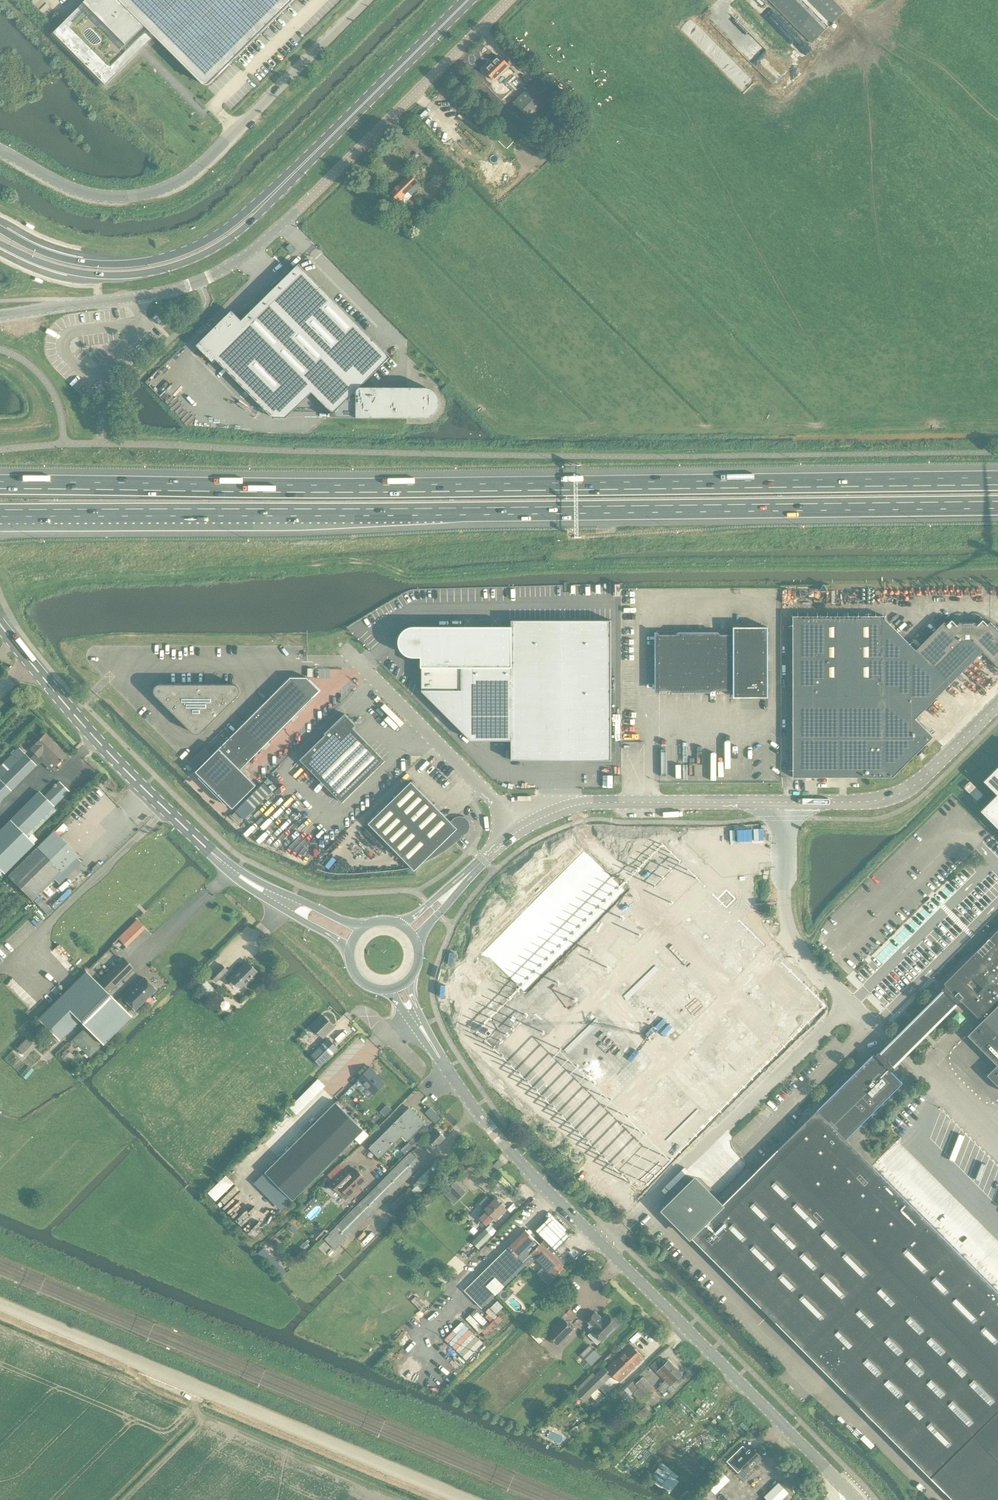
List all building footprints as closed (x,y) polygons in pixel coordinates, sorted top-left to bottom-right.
[(54,33),(106,85),(138,53),(134,49),(137,46),(141,42),(145,46),(155,37),(155,36),(202,83),(203,84),(204,84),(204,85),(205,85),(206,85),(207,85),(208,85),(209,85),(209,84),(210,84),(294,0),(87,0),(54,33)] [(844,11),(833,0),(771,0),(813,42),(844,11)] [(499,56),(485,70),(495,80),(509,66),(499,56)] [(513,103),(530,119),(556,93),(539,76),(513,103)] [(561,100),(542,119),(549,126),(568,107),(561,100)] [(411,195),(421,186),(410,174),(391,193),(398,201),(408,191),(411,195)] [(232,311),(199,343),(216,360),(273,418),(286,417),(313,391),(334,413),(329,417),(424,418),(425,418),(426,418),(428,418),(429,417),(431,417),(432,416),(433,415),(435,414),(436,413),(437,412),(438,410),(438,409),(439,407),(439,406),(439,404),(439,403),(439,401),(439,400),(439,398),(438,397),(437,395),(437,394),(436,393),(434,392),(433,391),(432,390),(431,389),(429,389),(428,388),(426,388),(425,388),(358,388),(390,357),(299,265),(242,321),(232,311)] [(983,620),(977,625),(975,623),(959,623),(957,625),(952,620),(947,625),(944,622),(916,650),(885,619),(885,616),(793,616),(793,777),(893,777),(933,737),(915,719),(982,652),(997,667),(997,630),(990,622),(987,625),(983,620)] [(399,641),(398,642),(399,643),(399,645),(399,646),(399,647),(400,649),(401,650),(401,651),(402,652),(403,653),(404,654),(405,655),(406,655),(407,656),(409,656),(410,657),(411,657),(413,657),(414,657),(421,657),(421,668),(422,668),(422,691),(471,741),(511,741),(511,760),(611,760),(611,620),(511,620),(511,627),(421,627),(414,627),(413,627),(411,627),(410,627),(409,628),(407,628),(406,629),(405,630),(404,630),(403,631),(402,632),(401,633),(401,634),(400,636),(399,637),(399,638),(399,639),(399,641)] [(657,690),(733,690),(733,697),(740,698),(768,697),(768,627),(733,627),(733,635),(657,635),(657,690)] [(240,769),(312,699),(318,693),(318,688),(307,677),(291,677),(195,770),(232,808),(255,785),(240,769)] [(156,695),(192,732),(193,733),(194,733),(195,734),(196,734),(197,734),(198,734),(199,734),(200,733),(201,733),(202,732),(238,696),(239,695),(240,694),(240,692),(240,691),(240,690),(240,689),(239,688),(238,687),(238,686),(237,685),(236,685),(234,684),(233,684),(161,684),(160,684),(159,684),(158,685),(157,685),(156,686),(155,687),(155,688),(155,689),(154,690),(154,691),(154,692),(155,693),(155,694),(156,695)] [(325,735),(300,760),(342,803),(385,761),(353,728),(356,725),(345,714),(325,734),(325,735)] [(56,766),(59,762),(66,755),(44,734),(37,741),(30,748),(38,757),(40,754),(48,762),(50,760),(56,766)] [(36,765),(16,745),(0,761),(0,800),(36,765)] [(190,762),(196,769),(212,753),(206,746),(190,762)] [(981,811),(997,828),(997,767),(983,781),(997,795),(981,811)] [(970,781),(964,787),(977,801),(983,795),(970,781)] [(28,830),(68,790),(59,782),(44,797),(39,792),(0,830),(0,868),(4,872),(33,843),(37,839),(28,830)] [(368,823),(412,867),(415,871),(422,864),(426,862),(435,857),(443,852),(452,847),(458,842),(461,839),(467,834),(468,832),(469,831),(469,829),(470,828),(470,826),(470,824),(469,823),(468,821),(467,820),(466,819),(465,818),(463,817),(462,816),(460,816),(458,816),(457,817),(455,818),(454,818),(453,819),(450,822),(411,782),(368,823)] [(243,802),(234,810),(242,818),(251,809),(243,802)] [(51,832),(8,876),(33,900),(54,879),(59,884),(81,862),(76,857),(51,832)] [(521,1023),(494,1050),(637,1195),(825,1006),(682,860),(655,886),(638,868),(503,1004),(521,1023)] [(137,920),(118,938),(126,946),(144,928),(137,920)] [(979,949),(997,968),(992,973),(997,979),(997,930),(993,935),(986,942),(984,941),(979,946),(980,947),(979,949)] [(942,989),(943,990),(957,1004),(958,1005),(962,1001),(979,1019),(981,1017),(983,1020),(968,1035),(997,1065),(997,1066),(997,979),(992,973),(997,968),(979,949),(944,983),(946,985),(942,989)] [(109,991),(133,968),(123,958),(99,982),(109,991)] [(247,961),(227,981),(232,986),(235,983),(241,988),(245,984),(247,985),(253,978),(252,977),(258,972),(247,961)] [(228,970),(222,964),(210,976),(216,982),(228,970)] [(103,1045),(131,1016),(127,1012),(132,1007),(134,1010),(156,989),(143,977),(134,987),(132,985),(121,996),(123,998),(118,1003),(117,1001),(116,1002),(86,971),(38,1019),(59,1040),(79,1020),(103,1045)] [(211,1000),(219,992),(207,980),(199,988),(211,1000)] [(943,990),(883,1050),(897,1064),(957,1004),(943,990)] [(310,1029),(309,1030),(314,1034),(315,1034),(317,1032),(323,1038),(335,1026),(324,1015),(310,1029)] [(89,1057),(99,1047),(83,1029),(72,1039),(89,1057)] [(25,1055),(34,1046),(27,1038),(18,1048),(25,1055)] [(318,1048),(310,1056),(321,1066),(339,1049),(328,1038),(318,1048)] [(693,1240),(931,1478),(953,1499),(997,1499),(997,1292),(846,1139),(902,1083),(891,1072),(895,1068),(893,1067),(897,1064),(883,1050),(880,1053),(878,1052),(875,1055),(874,1054),(817,1111),(754,1173),(749,1168),(717,1201),(725,1208),(693,1240)] [(987,1075),(997,1087),(997,1066),(997,1065),(987,1075)] [(370,1067),(358,1079),(373,1094),(385,1083),(375,1073),(376,1073),(370,1067)] [(335,1102),(265,1173),(293,1201),(364,1129),(335,1102)] [(380,1159),(403,1136),(420,1118),(410,1107),(369,1148),(380,1159)] [(431,1107),(425,1113),(435,1123),(441,1118),(431,1107)] [(403,1136),(413,1145),(429,1129),(424,1124),(425,1123),(420,1118),(403,1136)] [(431,1152),(445,1137),(438,1130),(423,1144),(431,1152)] [(422,1164),(421,1162),(411,1152),(329,1233),(330,1234),(325,1239),(335,1249),(347,1237),(348,1238),(422,1164)] [(442,1158),(436,1163),(443,1170),(448,1165),(442,1158)] [(343,1190),(350,1197),(367,1181),(356,1169),(350,1175),(345,1170),(330,1184),(339,1193),(343,1190)] [(695,1179),(664,1210),(690,1237),(693,1240),(725,1208),(717,1201),(695,1179)] [(456,1182),(448,1190),(459,1200),(466,1192),(456,1182)] [(487,1196),(480,1204),(485,1209),(487,1210),(480,1218),(487,1225),(494,1217),(496,1219),(506,1209),(496,1198),(492,1201),(487,1196)] [(545,1239),(556,1250),(569,1236),(549,1216),(536,1230),(545,1239)] [(479,1249),(479,1248),(496,1231),(497,1231),(490,1224),(472,1242),(479,1249)] [(318,1241),(328,1232),(323,1227),(313,1236),(318,1241)] [(545,1239),(540,1244),(525,1230),(464,1290),(482,1308),(526,1265),(528,1267),(536,1259),(547,1249),(554,1255),(557,1252),(556,1250),(545,1239)] [(498,1233),(497,1232),(496,1231),(479,1248),(481,1250),(498,1233)] [(565,1267),(554,1255),(547,1249),(536,1259),(555,1278),(565,1267)] [(457,1257),(448,1266),(454,1272),(463,1263),(460,1260),(457,1257)] [(428,1310),(416,1296),(411,1301),(423,1314),(428,1310)] [(490,1308),(496,1314),(503,1307),(498,1301),(490,1308)] [(595,1312),(586,1321),(589,1325),(587,1327),(590,1331),(591,1332),(588,1335),(598,1344),(601,1341),(602,1342),(619,1326),(608,1314),(602,1319),(595,1312)] [(564,1320),(548,1336),(557,1345),(573,1329),(564,1320)] [(583,1389),(578,1394),(584,1400),(589,1395),(612,1373),(620,1381),(644,1358),(631,1345),(606,1369),(605,1368),(583,1389)] [(656,1360),(651,1365),(657,1372),(664,1379),(675,1367),(668,1360),(662,1366),(656,1360)] [(680,1376),(682,1374),(675,1367),(664,1379),(665,1380),(658,1388),(663,1393),(667,1390),(671,1393),(684,1380),(680,1376)] [(636,1383),(647,1394),(654,1387),(643,1376),(636,1383)] [(640,1401),(647,1394),(636,1383),(633,1381),(617,1397),(624,1403),(633,1393),(640,1401)] [(645,1406),(643,1408),(636,1415),(641,1421),(651,1412),(645,1406)] [(740,1449),(727,1461),(738,1473),(742,1469),(746,1473),(747,1472),(762,1457),(751,1446),(747,1450),(744,1453),(740,1449)] [(768,1499),(781,1499),(788,1493),(779,1482),(764,1496),(768,1499)]
